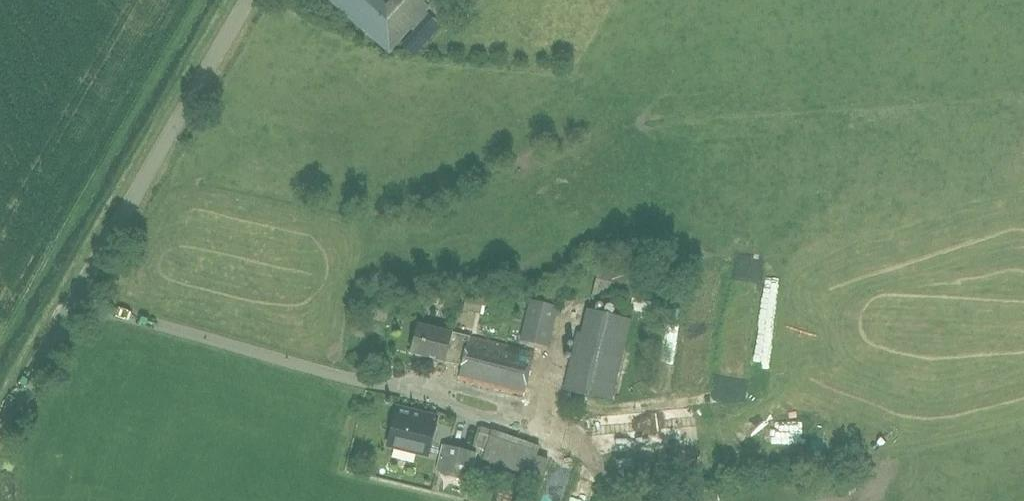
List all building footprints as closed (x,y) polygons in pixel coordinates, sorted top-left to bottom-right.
[(383,50),(425,6),(419,0),(384,0),(382,3),(379,0),(330,0),(383,50)] [(632,304),(640,271),(601,262),(592,294),(632,304)] [(548,348),(558,307),(529,300),(519,340),(548,348)] [(524,395),(534,352),(418,324),(410,353),(443,361),(444,359),(462,364),(458,379),(524,395)] [(611,402),(625,345),(579,334),(562,390),(611,402)] [(427,455),(436,418),(421,414),(419,419),(395,413),(387,445),(427,455)] [(493,431),(492,430),(481,426),(474,447),(486,451),(493,431)] [(477,453),(465,450),(442,445),(436,470),(458,476),(471,479),(477,453)] [(548,459),(537,455),(530,476),(541,480),(548,459)]
